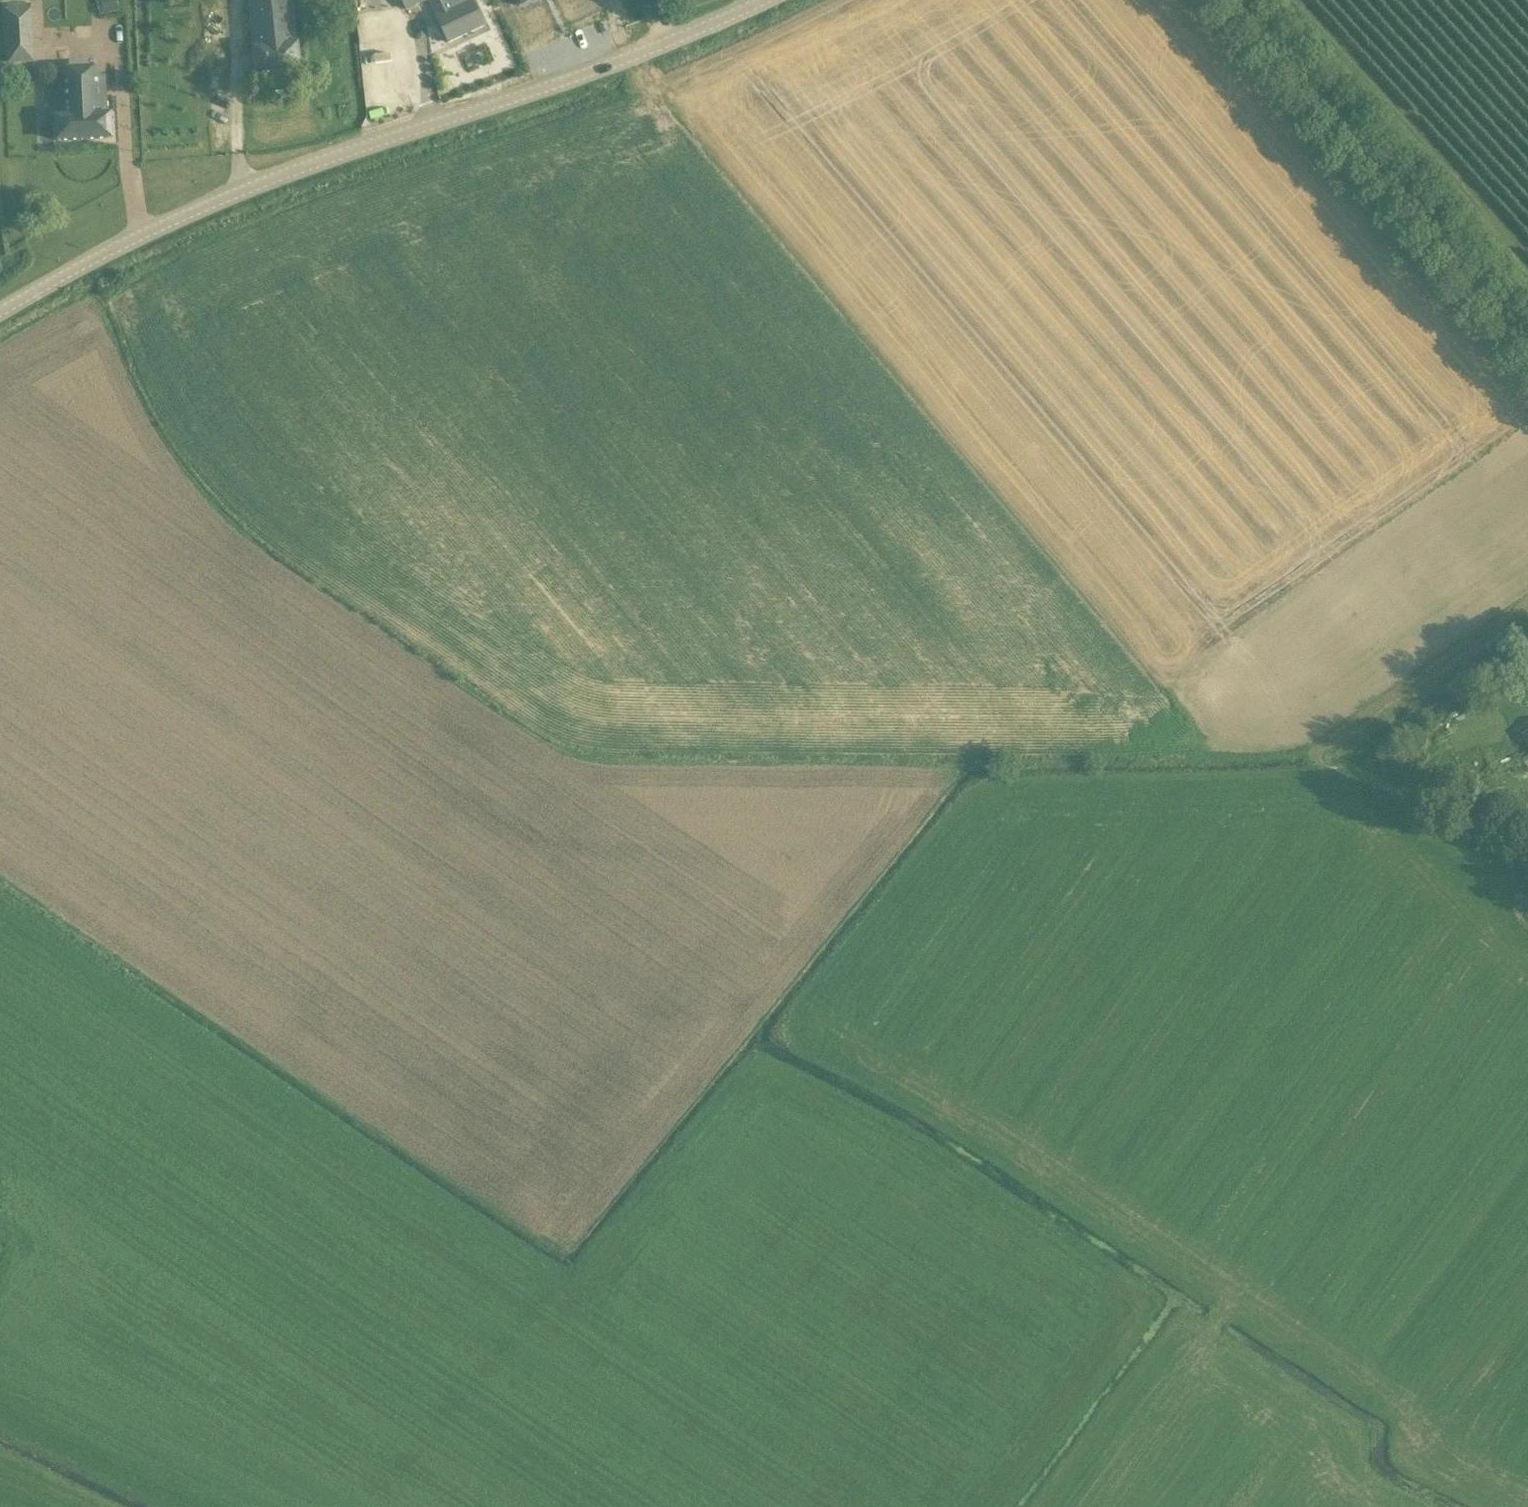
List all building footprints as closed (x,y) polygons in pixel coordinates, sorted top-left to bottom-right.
[(117,9),(115,0),(98,0),(102,14),(117,9)] [(257,73),(299,68),(297,45),(293,0),(248,0),(255,50),(257,73)] [(472,0),(452,10),(449,0),(400,0),(406,11),(428,1),(448,43),(484,26),(472,0)] [(8,35),(32,33),(31,5),(7,7),(8,35)] [(104,75),(58,78),(60,118),(57,118),(58,141),(112,138),(110,116),(110,115),(106,115),(104,75)] [(1512,744),(1520,756),(1527,751),(1527,733),(1512,744)] [(1520,756),(1527,768),(1527,767),(1527,751),(1520,756)]
